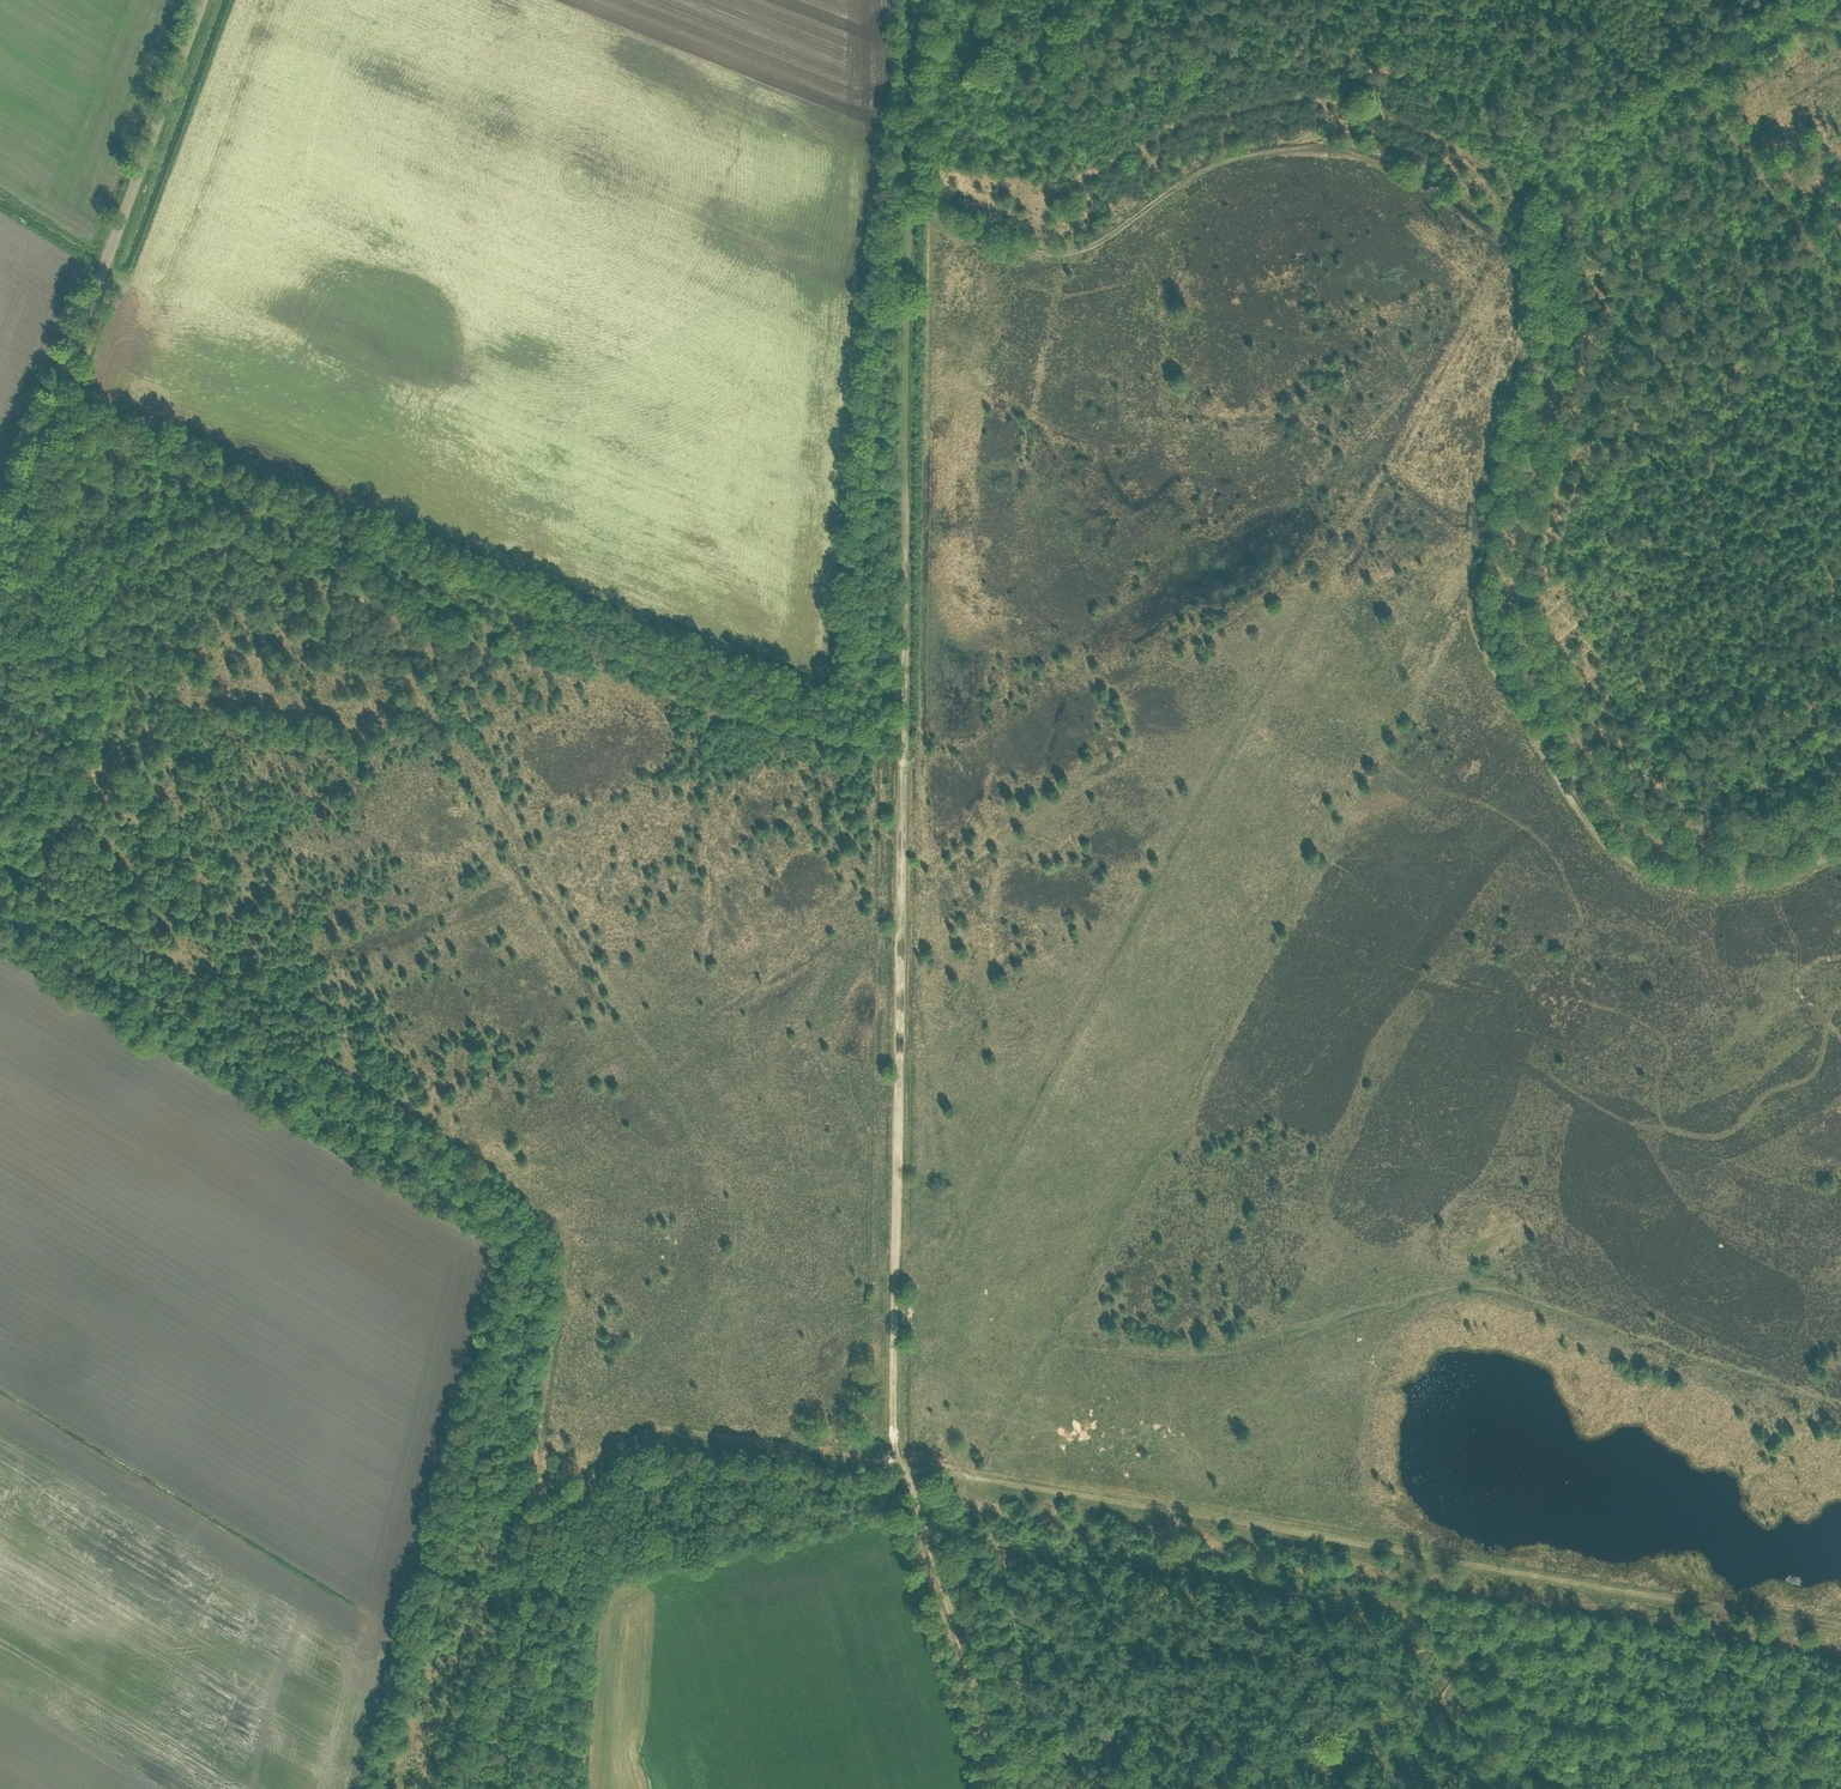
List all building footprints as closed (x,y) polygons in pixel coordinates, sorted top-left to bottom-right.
[(981,53),(973,56),(975,62),(983,59),(981,53)] [(1319,106),(1327,98),(1318,88),(1309,96),(1319,106)] [(1047,247),(1046,235),(1032,236),(1032,247),(1047,247)] [(1098,1387),(1087,1396),(1096,1406),(1106,1398),(1098,1387)] [(1111,1408),(1103,1412),(1109,1422),(1116,1417),(1111,1408)]
